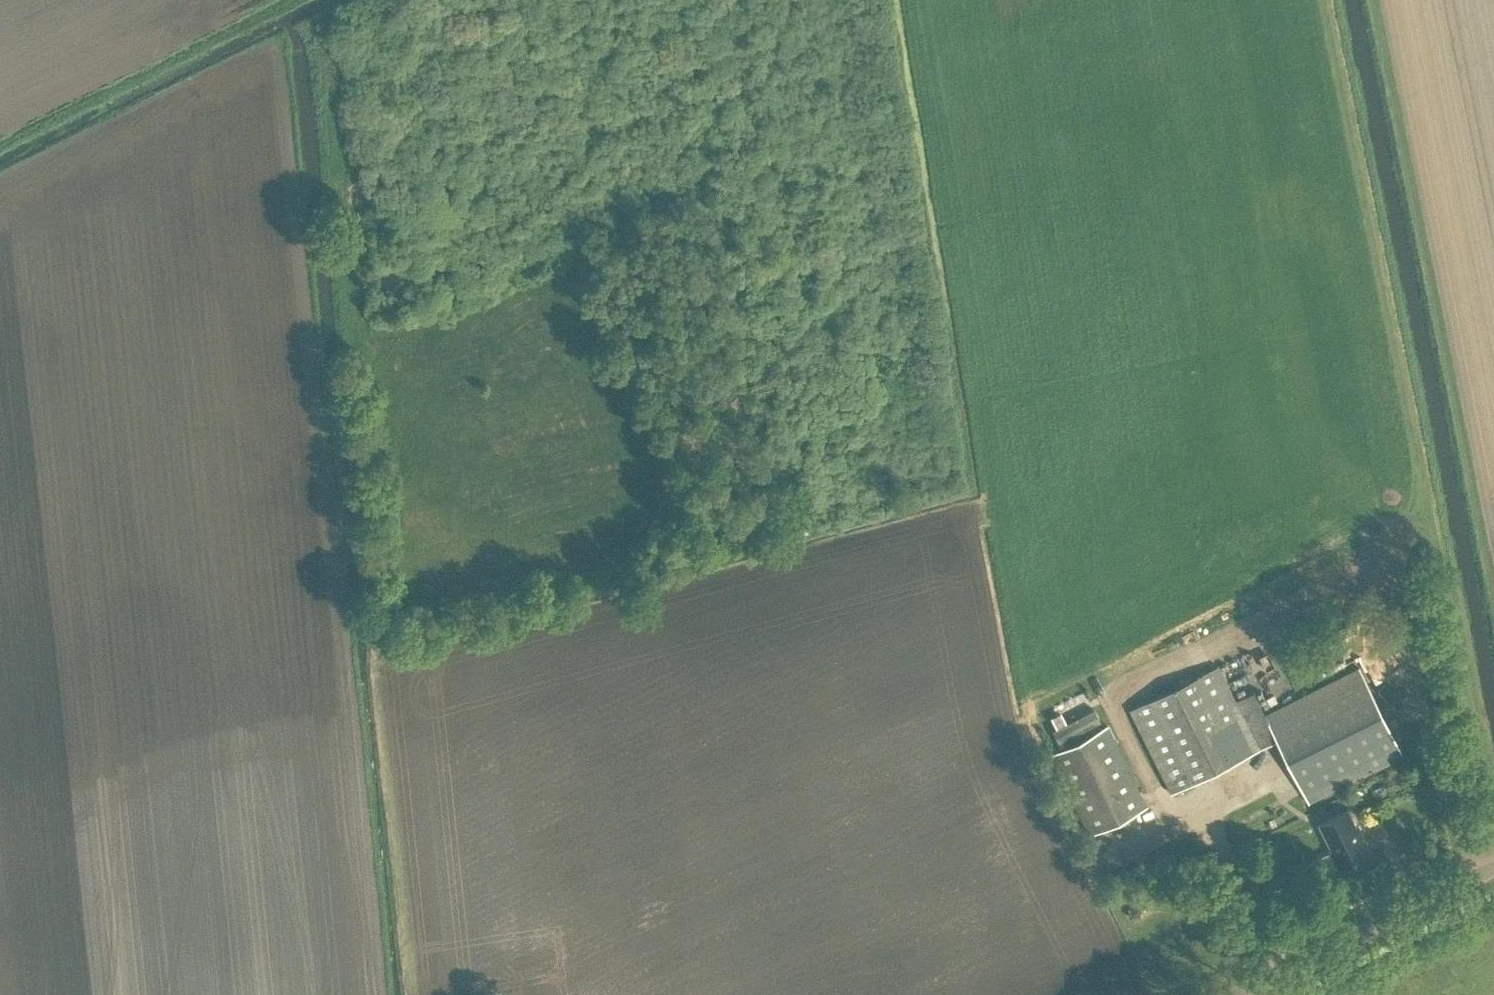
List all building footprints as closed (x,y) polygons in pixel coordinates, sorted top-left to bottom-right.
[(1216,664),(1128,708),(1169,790),(1274,738),(1305,800),(1400,752),(1357,667),(1263,714),(1250,689),(1233,698),(1216,664)] [(1060,710),(1047,716),(1061,744),(1103,722),(1094,705),(1065,720),(1060,710)] [(1049,752),(1088,831),(1144,804),(1104,724),(1049,752)] [(1356,823),(1348,806),(1318,821),(1331,846),(1328,847),(1338,867),(1370,851),(1363,836),(1365,835),(1359,822),(1356,823)]
